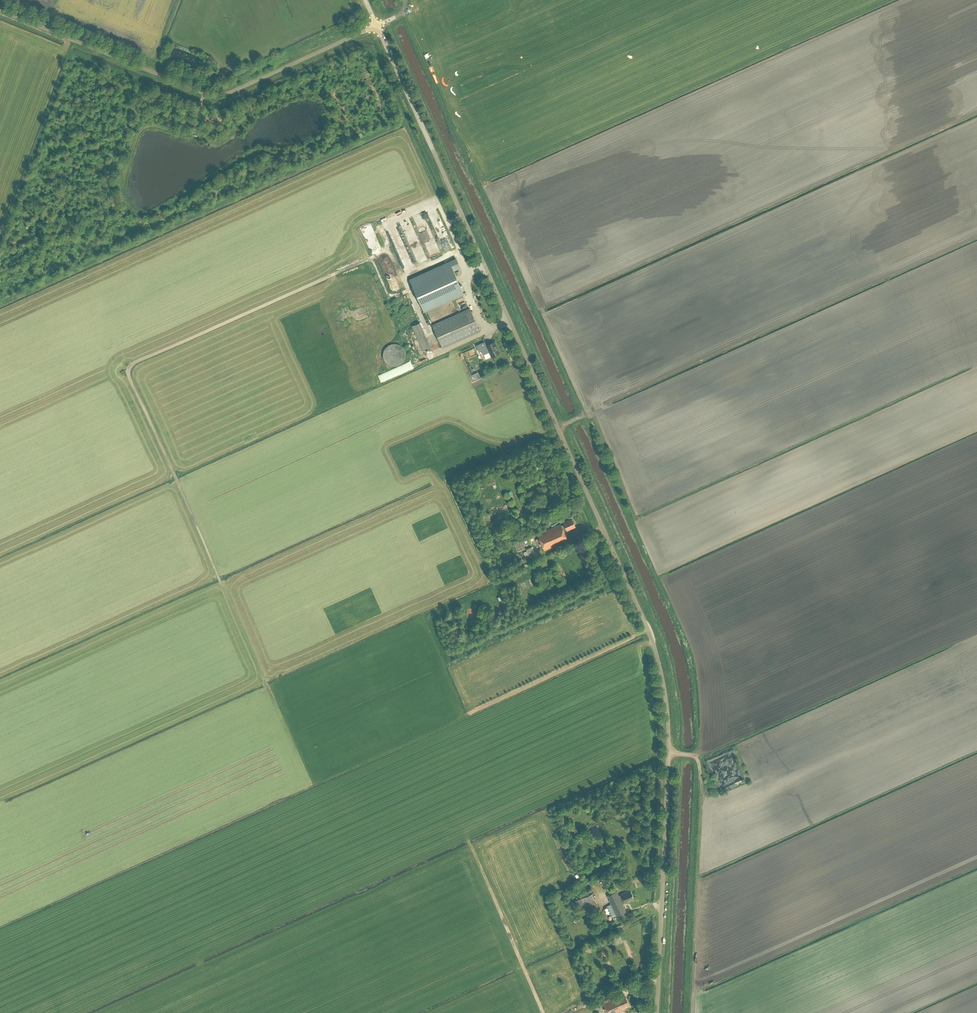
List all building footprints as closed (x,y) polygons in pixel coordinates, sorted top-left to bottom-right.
[(430,246),(445,240),(442,233),(427,239),(430,246)] [(374,242),(376,250),(386,247),(383,239),(374,242)] [(410,280),(424,311),(463,293),(453,270),(460,267),(456,258),(434,268),(434,269),(410,280)] [(391,275),(387,277),(391,288),(395,286),(391,275)] [(266,303),(272,300),(268,291),(262,294),(266,303)] [(480,331),(470,308),(432,325),(442,348),(480,331)] [(412,326),(423,352),(431,348),(419,323),(412,326)] [(489,352),(491,357),(499,353),(497,349),(498,349),(495,342),(488,345),(481,348),(479,344),(476,346),(479,352),(482,350),(484,354),(489,352)] [(406,355),(406,352),(404,348),(402,346),(399,344),(396,343),(392,343),(389,344),(386,346),(384,349),(383,353),(383,356),(383,359),(385,362),(388,365),(391,366),(395,367),(398,366),(401,364),(404,362),(405,359),(406,355)] [(529,407),(522,410),(530,428),(536,426),(529,407)] [(537,535),(544,550),(567,540),(563,530),(566,529),(566,530),(575,527),(571,519),(563,522),(564,525),(561,526),(560,525),(537,535)] [(513,542),(516,551),(524,548),(520,538),(513,542)] [(529,559),(534,557),(532,550),(526,552),(529,559)] [(742,785),(745,784),(735,760),(735,761),(733,756),(724,759),(725,766),(721,767),(716,768),(715,768),(715,771),(717,776),(718,775),(725,775),(718,778),(719,784),(717,784),(717,787),(719,793),(723,792),(738,786),(742,785)] [(590,888),(574,895),(583,914),(588,912),(587,908),(598,903),(593,891),(592,891),(590,888)] [(615,912),(616,916),(626,911),(622,902),(625,901),(625,903),(630,901),(629,900),(634,898),(630,890),(621,894),(618,895),(617,891),(607,895),(612,907),(610,908),(612,913),(615,912)] [(607,1012),(615,1012),(625,1008),(625,1007),(629,1005),(624,993),(603,1003),(607,1012)]
